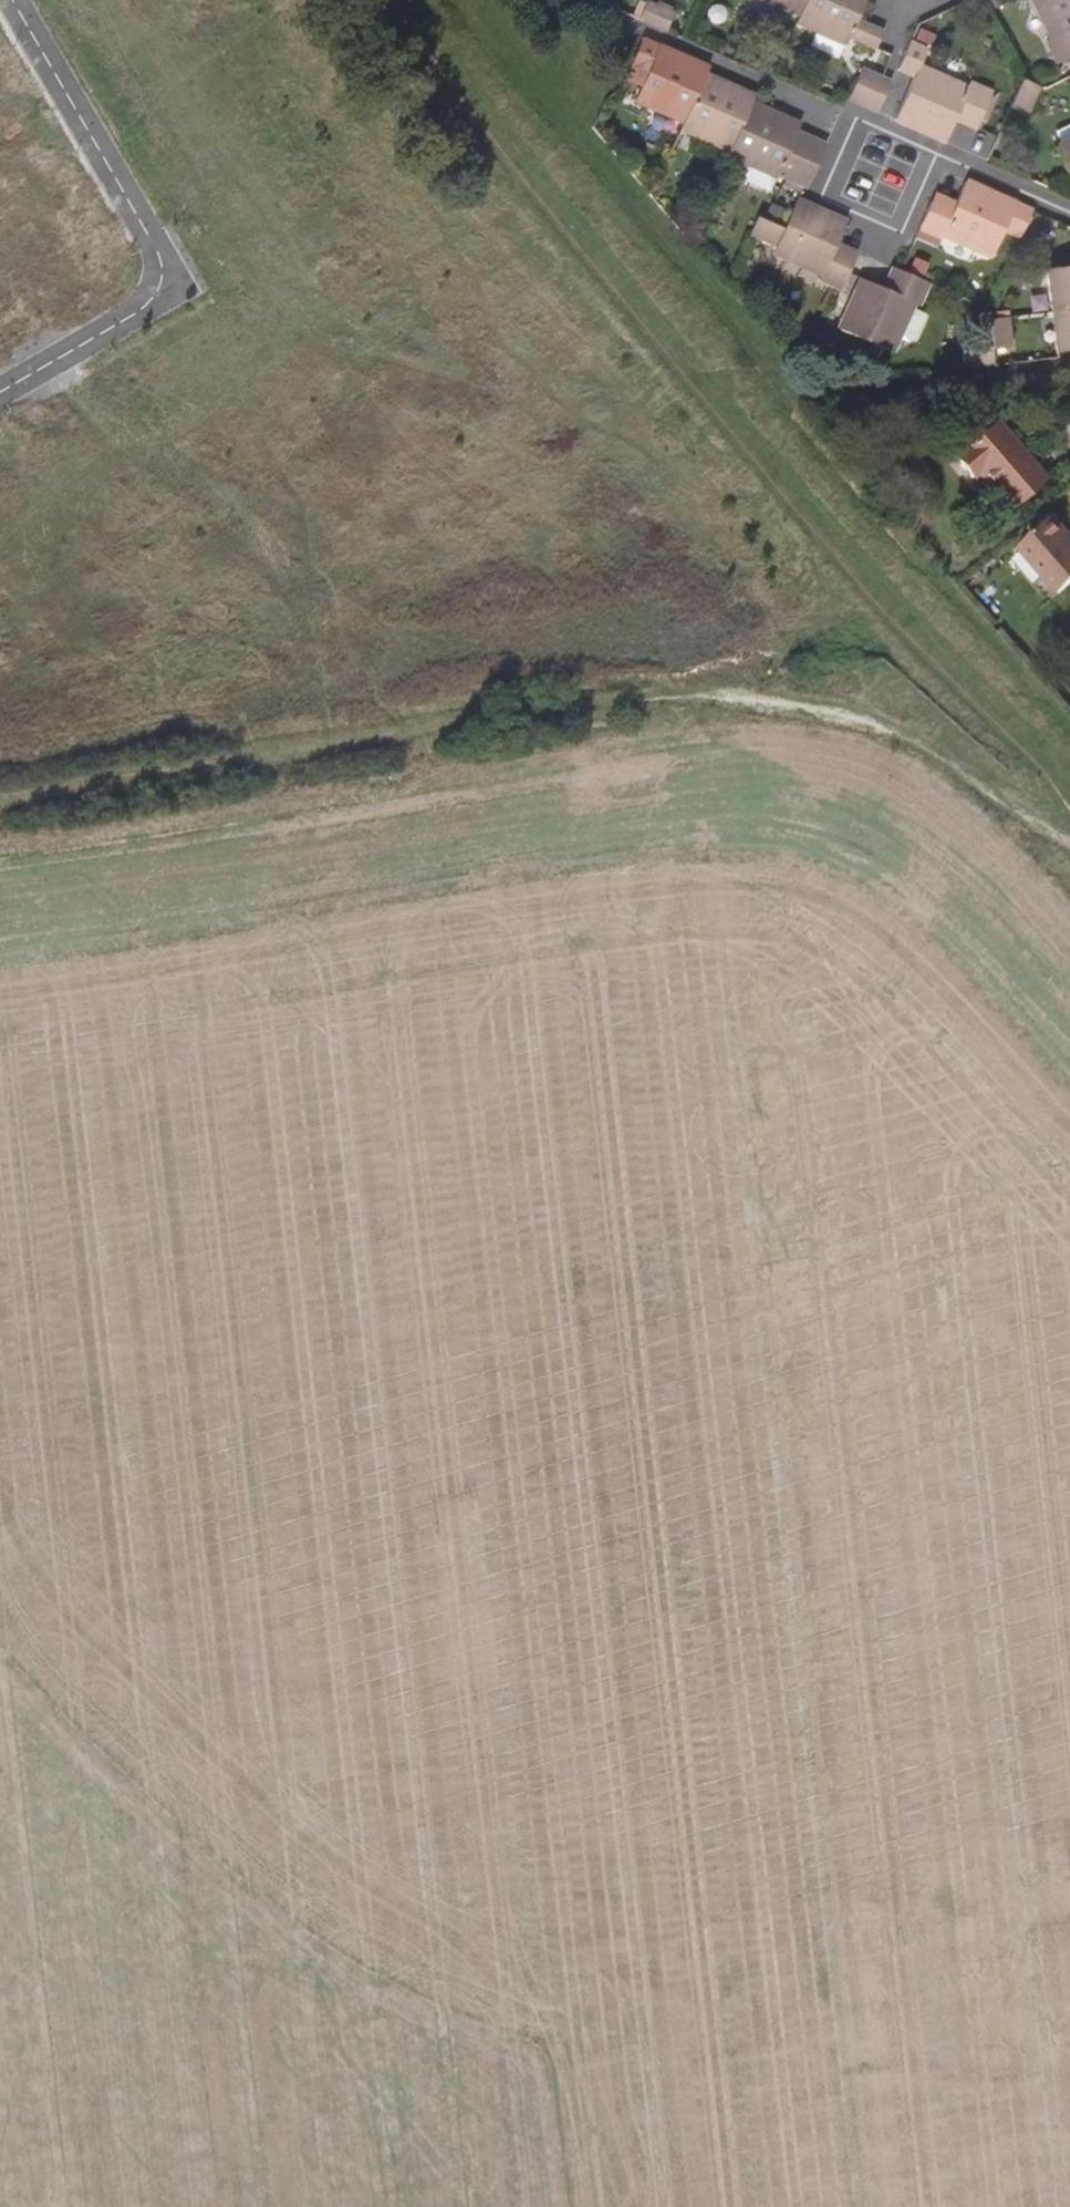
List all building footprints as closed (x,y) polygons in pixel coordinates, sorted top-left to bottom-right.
[(807,0),(782,0),(803,9),(807,0)] [(866,0),(807,0),(803,9),(797,24),(846,46),(850,37),(876,49),(883,33),(857,21),(866,0)] [(1051,41),(1046,43),(1057,65),(1069,59),(1069,0),(1032,0),(1051,41)] [(630,17),(639,20),(644,7),(636,4),(630,17)] [(639,20),(665,32),(673,16),(646,5),(644,7),(639,20)] [(685,124),(702,83),(706,76),(693,71),(696,63),(642,40),(631,67),(648,75),(636,102),(685,124)] [(895,121),(946,143),(959,113),(979,122),(992,94),(970,84),(968,89),(919,67),(926,51),(909,43),(898,70),(914,78),(895,121)] [(708,69),(696,63),(693,71),(706,76),(708,69)] [(848,100),(862,106),(875,76),(861,70),(848,100)] [(719,82),(706,76),(702,83),(716,88),(719,82)] [(882,79),(875,76),(862,106),(877,113),(891,83),(882,79)] [(1038,88),(1022,81),(1010,108),(1026,115),(1038,88)] [(729,153),(750,104),(753,97),(719,82),(716,88),(702,83),(685,124),(681,131),(729,153)] [(807,190),(814,175),(784,161),(791,147),(797,132),(784,127),(787,120),(750,104),(729,153),(727,158),(746,167),(775,180),(776,181),(778,176),(803,188),(807,190)] [(800,126),(787,120),(784,127),(797,132),(800,126)] [(797,132),(791,147),(820,161),(827,146),(797,132)] [(1057,149),(1069,176),(1069,142),(1057,149)] [(784,161),(814,175),(820,161),(791,147),(784,161)] [(769,194),(775,180),(746,167),(740,180),(769,194)] [(1031,212),(965,183),(956,204),(952,214),(931,204),(919,232),(939,242),(942,237),(991,259),(1003,234),(1018,241),(1031,212)] [(936,194),(931,204),(952,214),(956,204),(936,194)] [(843,290),(855,263),(833,254),(837,244),(846,223),(798,201),(790,219),(785,230),(759,218),(751,235),(778,247),(775,255),(823,277),(821,280),(834,287),(843,290)] [(764,207),(759,218),(785,230),(790,219),(764,207)] [(855,263),(859,254),(837,244),(833,254),(855,263)] [(901,272),(891,268),(883,288),(892,293),(901,272)] [(1048,270),(1054,312),(1069,310),(1069,268),(1048,270)] [(929,284),(901,272),(892,293),(883,288),(862,279),(840,329),(892,353),(899,339),(908,343),(917,339),(927,315),(912,308),(915,303),(919,304),(929,284)] [(1054,312),(1059,353),(1069,351),(1069,310),(1054,312)] [(1009,318),(989,320),(993,349),(1012,347),(1009,318)] [(967,370),(995,367),(993,349),(964,352),(967,370)] [(1010,510),(1045,481),(995,423),(954,457),(972,478),(978,473),(1010,510)] [(1069,585),(1069,541),(1052,520),(1019,548),(1058,595),(1069,585)]
